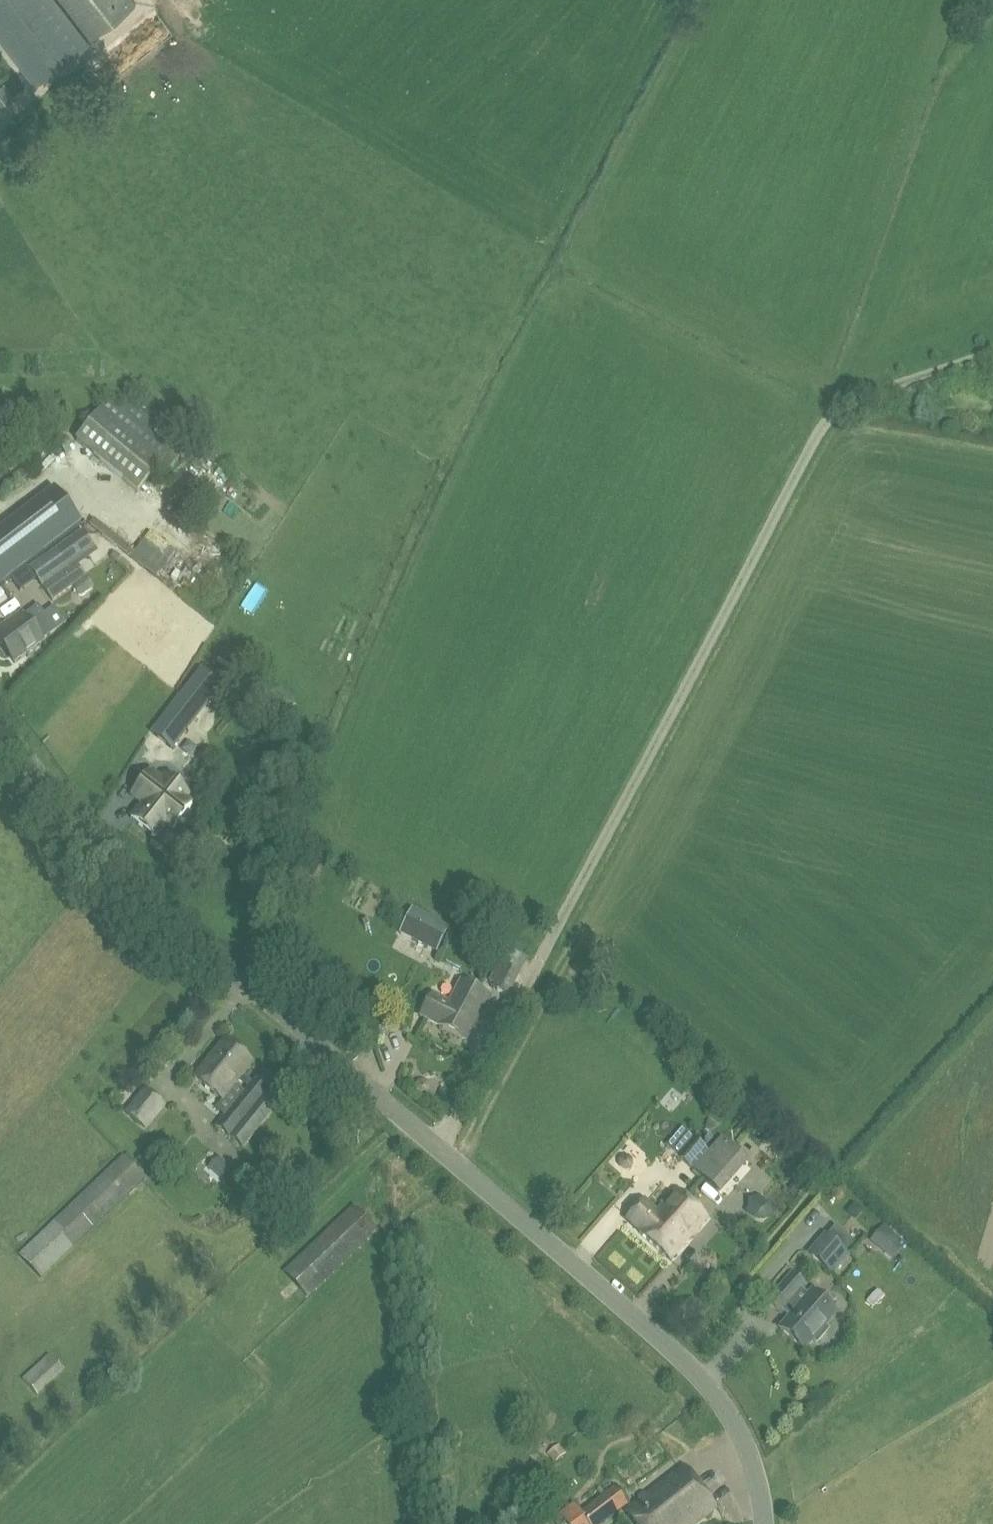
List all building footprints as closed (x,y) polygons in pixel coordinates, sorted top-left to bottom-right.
[(31,83),(85,41),(53,0),(0,0),(0,42),(31,83)] [(134,0),(59,0),(89,39),(136,3),(134,0)] [(123,55),(157,34),(151,23),(117,44),(123,55)] [(0,87),(0,108),(14,98),(4,84),(0,87)] [(110,399),(76,441),(140,493),(174,452),(110,399)] [(81,524),(54,489),(0,530),(0,586),(81,524)] [(96,588),(80,564),(98,552),(83,531),(63,545),(57,549),(31,568),(54,601),(75,587),(83,598),(96,588)] [(166,554),(186,567),(192,558),(172,544),(166,554)] [(14,664),(42,643),(41,641),(54,632),(37,608),(25,618),(21,613),(0,628),(0,633),(0,634),(0,644),(14,664)] [(201,710),(182,695),(152,733),(172,748),(201,710)] [(161,780),(151,772),(131,796),(142,805),(130,819),(155,838),(166,824),(173,829),(192,805),(186,800),(189,796),(179,784),(164,777),(161,780)] [(400,934),(438,953),(451,927),(413,908),(400,934)] [(519,973),(498,962),(488,981),(493,984),(492,987),(508,996),(519,973)] [(430,994),(419,1017),(466,1041),(489,997),(459,981),(447,1003),(430,994)] [(194,1077),(222,1099),(232,1107),(216,1126),(242,1147),(276,1106),(263,1095),(275,1081),(262,1070),(244,1092),(234,1084),(253,1062),(225,1039),(194,1077)] [(145,1131),(166,1105),(144,1088),(123,1112),(145,1131)] [(691,1168),(707,1148),(681,1126),(664,1145),(691,1168)] [(698,1164),(713,1174),(739,1140),(725,1129),(698,1164)] [(757,1173),(766,1162),(741,1142),(712,1176),(730,1191),(750,1167),(757,1173)] [(19,1255),(40,1277),(144,1177),(123,1155),(19,1255)] [(623,1155),(618,1160),(618,1167),(623,1172),(630,1172),(634,1167),(634,1160),(630,1155),(623,1155)] [(672,1228),(692,1205),(675,1190),(656,1212),(643,1200),(626,1220),(639,1231),(639,1232),(648,1241),(660,1228),(667,1234),(672,1228)] [(746,1211),(756,1218),(757,1219),(759,1220),(760,1220),(762,1221),(764,1220),(765,1220),(767,1219),(768,1218),(770,1217),(771,1216),(772,1214),(772,1213),(773,1211),(773,1209),(772,1208),(772,1206),(771,1204),(760,1195),(746,1211)] [(707,1217),(692,1205),(672,1228),(667,1234),(660,1228),(648,1241),(670,1260),(707,1217)] [(376,1229),(354,1206),(284,1272),(306,1296),(376,1229)] [(825,1236),(810,1254),(828,1270),(843,1252),(825,1236)] [(897,1237),(885,1252),(895,1261),(907,1246),(897,1237)] [(791,1316),(780,1329),(804,1350),(813,1339),(817,1342),(828,1330),(824,1327),(836,1314),(811,1293),(808,1297),(801,1291),(804,1286),(791,1275),(768,1302),(781,1313),(784,1310),(791,1316)] [(62,1368),(59,1365),(49,1354),(22,1379),(38,1396),(65,1371),(63,1368),(62,1368)] [(548,1453),(555,1462),(567,1453),(559,1444),(548,1453)] [(716,1507),(684,1466),(625,1511),(635,1523),(694,1523),(716,1507)] [(559,1513),(568,1523),(603,1523),(628,1504),(614,1486),(580,1512),(573,1503),(559,1513)]
